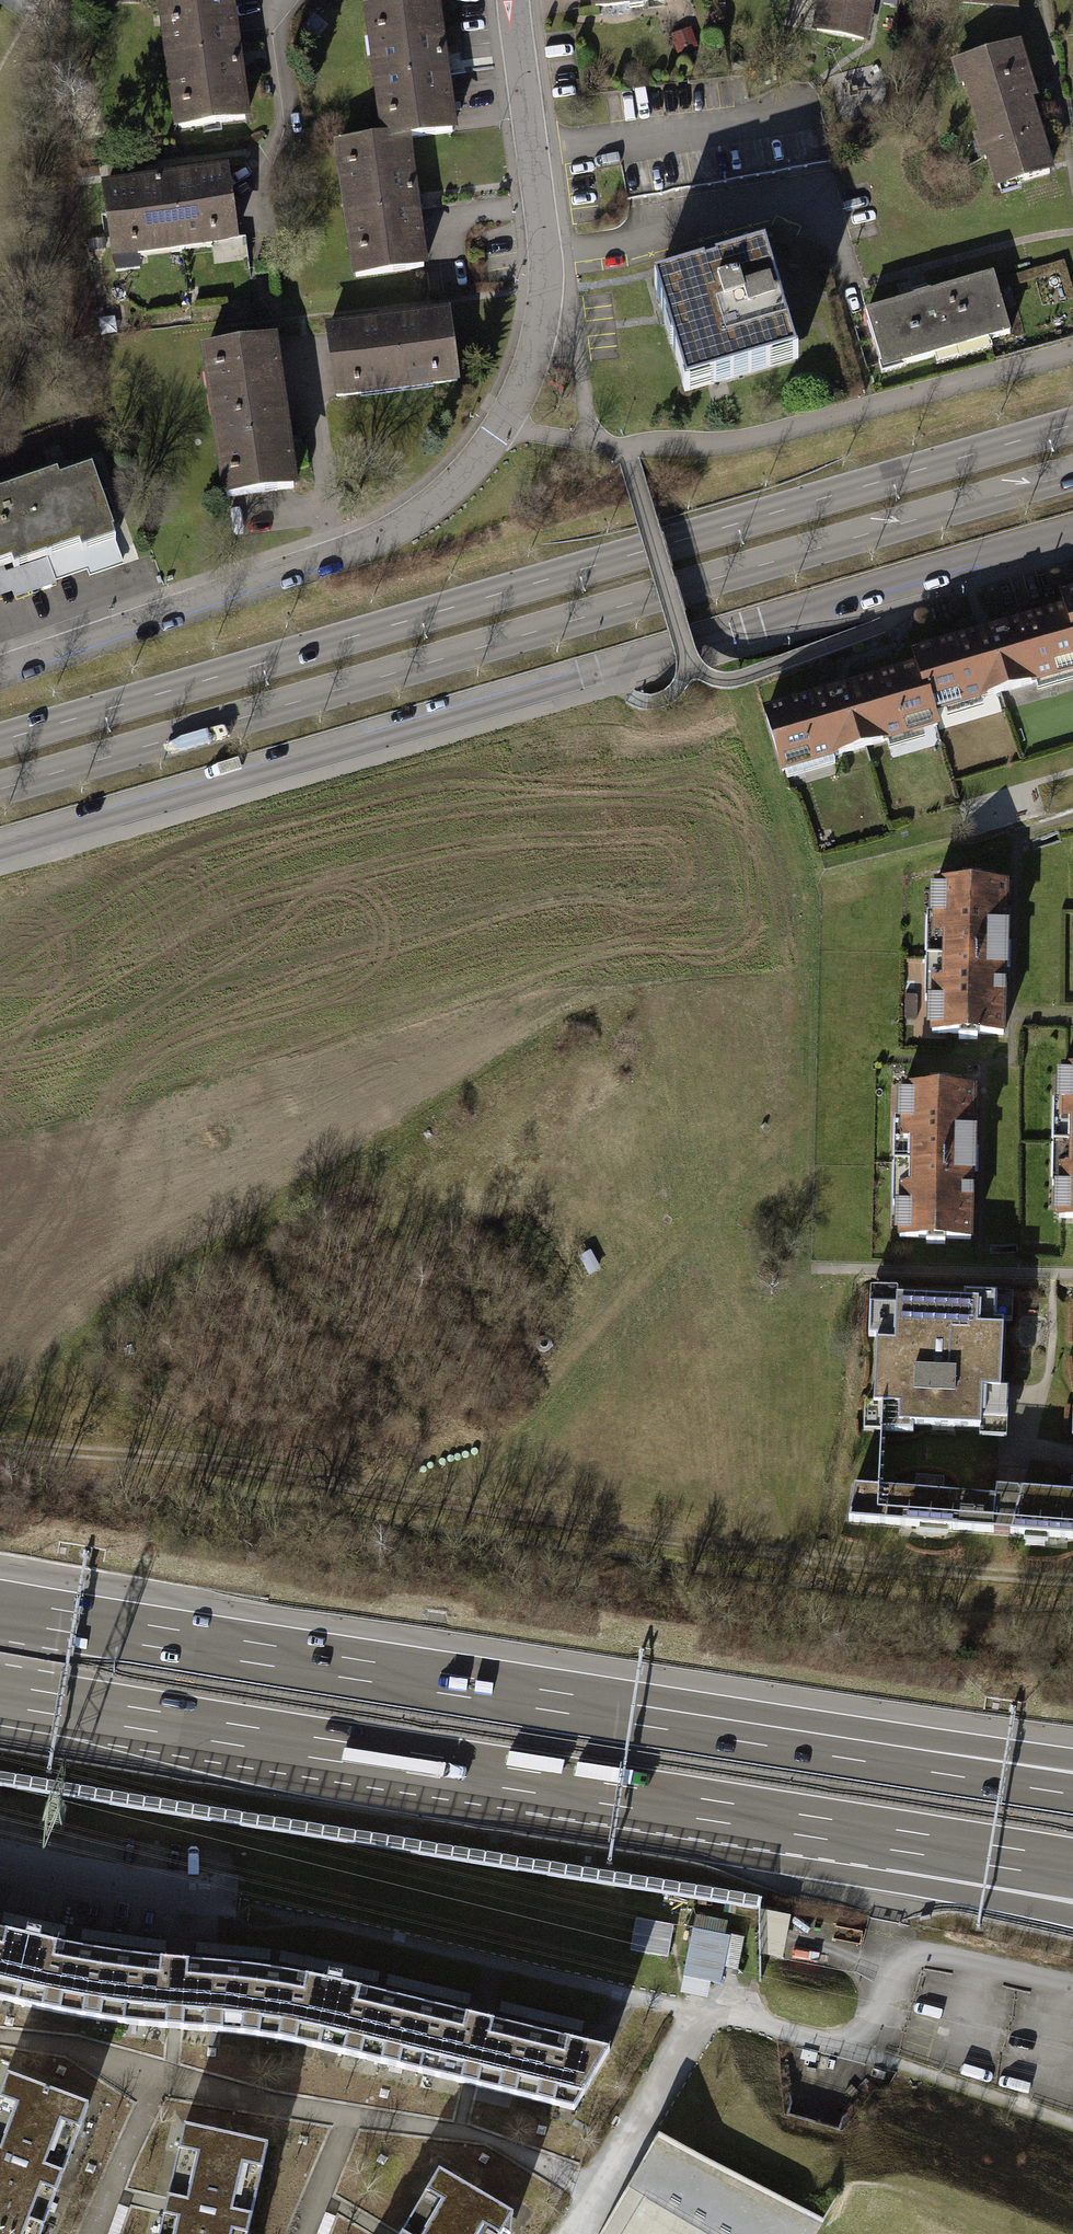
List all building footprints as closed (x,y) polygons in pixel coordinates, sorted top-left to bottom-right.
[(596,16),(681,3),(681,0),(593,0),(596,16)] [(161,10),(177,141),(249,132),(232,1),(161,10)] [(365,15),(383,146),(410,142),(455,136),(437,5),(365,15)] [(994,196),(1058,178),(1022,50),(958,68),(994,196)] [(338,152),(357,284),(428,274),(410,142),(383,146),(338,152)] [(105,195),(114,267),(239,251),(230,179),(105,195)] [(773,263),(658,294),(686,398),(801,367),(773,263)] [(997,283),(865,321),(881,376),(1013,338),(997,283)] [(328,336),(336,407),(461,393),(452,322),(328,336)] [(206,355),(224,510),(297,501),(279,346),(206,355)] [(0,495),(0,584),(116,545),(89,465),(0,495)] [(932,716),(1072,676),(1072,621),(1070,610),(914,654),(919,669),(932,716)] [(765,716),(783,774),(936,728),(932,716),(919,669),(765,716)] [(940,885),(935,1037),(1001,1039),(1006,887),(940,885)] [(1058,1223),(1072,1224),(1072,1069),(1063,1069),(1058,1223)] [(904,1088),(899,1240),(973,1243),(978,1091),(904,1088)] [(982,1279),(982,1301),(998,1300),(997,1278),(982,1279)] [(1008,1306),(869,1298),(863,1429),(1001,1436),(1008,1306)] [(856,1492),(854,1520),(1072,1538),(1072,1497),(992,1491),(991,1502),(856,1492)] [(708,1898),(734,1898),(734,1879),(708,1880),(708,1898)] [(740,1898),(762,1899),(761,1952),(790,1953),(791,1907),(764,1906),(765,1887),(741,1886),(740,1898)] [(731,1925),(697,1917),(694,1931),(728,1937),(731,1925)] [(675,1928),(637,1921),(631,1953),(669,1961),(675,1928)] [(728,1937),(694,1931),(683,1979),(722,1985),(725,1972),(732,1938),(728,1937)] [(16,2004),(33,1940),(0,1932),(0,2000),(16,2004)] [(738,1975),(745,1941),(732,1938),(725,1972),(738,1975)] [(102,1955),(33,1940),(16,2004),(102,2021),(172,2029),(248,2035),(319,2048),(334,1984),(252,1969),(177,1963),(102,1955)] [(334,1984),(319,2048),(468,2084),(575,2110),(610,2051),(334,1984)] [(43,2227),(89,2106),(7,2075),(0,2095),(0,2211),(43,2227)] [(835,2134),(783,2117),(717,2103),(655,2131),(824,2220),(856,2155),(835,2134)] [(158,2233),(247,2233),(267,2145),(183,2125),(165,2207),(158,2233)] [(439,2170),(401,2233),(502,2233),(514,2215),(439,2170)] [(43,2227),(0,2211),(0,2233),(41,2233),(43,2227)]
